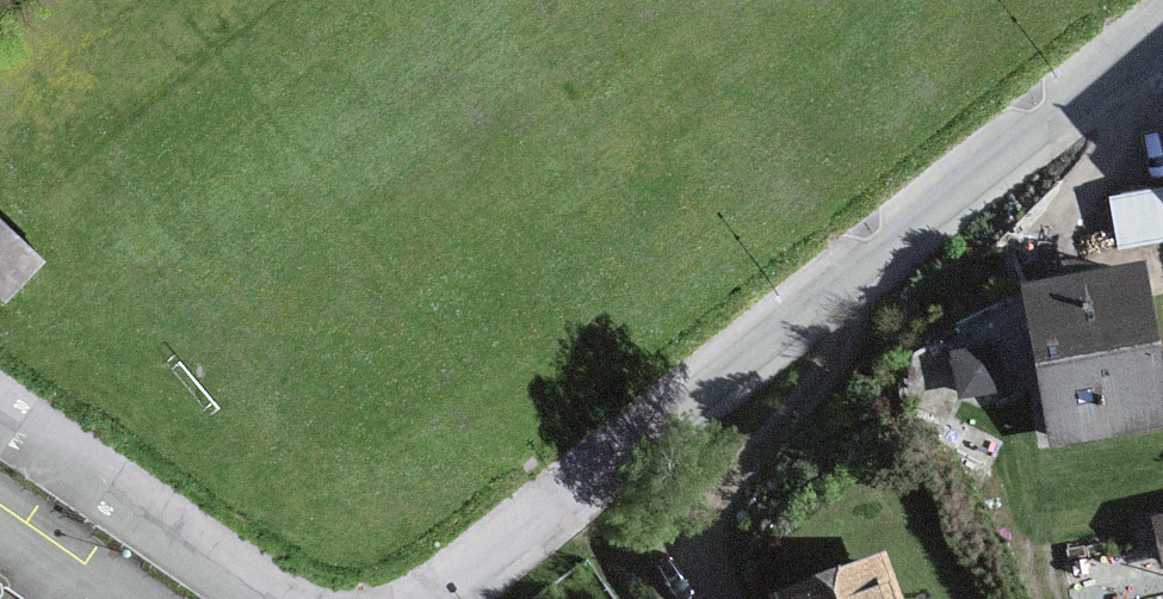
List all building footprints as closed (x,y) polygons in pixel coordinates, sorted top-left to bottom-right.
[(1109,196),(1116,252),(1162,246),(1162,189),(1109,196)] [(39,252),(0,216),(0,294),(39,252)] [(1021,288),(1050,441),(1162,420),(1162,406),(1137,266),(1021,288)] [(997,343),(949,351),(956,397),(1005,389),(997,343)] [(1153,515),(1162,571),(1162,570),(1162,513),(1153,515)] [(874,564),(771,598),(886,598),(874,564)]
